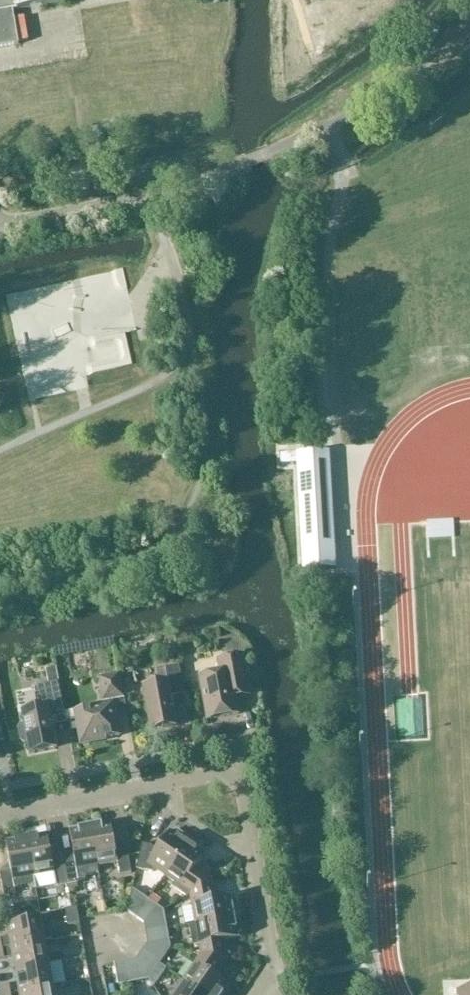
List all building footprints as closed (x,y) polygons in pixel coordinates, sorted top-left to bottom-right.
[(19,45),(13,11),(78,0),(0,0),(0,48),(19,45)] [(318,453),(280,455),(281,466),(297,465),(303,571),(337,569),(336,546),(327,547),(324,490),(333,489),(332,479),(331,452),(324,452),(318,453)] [(208,721),(240,715),(237,699),(251,696),(243,656),(219,661),(221,674),(200,677),(208,721)] [(173,697),(185,695),(180,667),(157,670),(160,684),(144,687),(152,731),(178,726),(173,697)] [(104,702),(124,698),(120,675),(100,679),(104,702)] [(52,717),(66,714),(59,683),(34,688),(39,709),(23,712),(31,753),(58,748),(52,717)] [(83,744),(121,736),(115,704),(76,711),(83,744)] [(112,824),(91,827),(98,867),(118,863),(121,876),(132,874),(128,849),(117,851),(112,824)] [(99,874),(98,867),(91,827),(70,831),(75,859),(64,861),(69,885),(80,883),(80,881),(85,880),(87,876),(99,874)] [(156,870),(166,877),(188,843),(187,843),(188,841),(188,838),(178,832),(176,833),(175,834),(171,832),(158,850),(152,847),(143,844),(139,863),(138,870),(153,873),(156,870)] [(37,891),(69,885),(64,861),(53,863),(48,835),(28,839),(36,885),(37,891)] [(16,895),(15,889),(36,885),(28,839),(7,843),(12,870),(1,872),(5,897),(16,895)] [(206,856),(188,843),(166,877),(176,884),(173,888),(186,897),(191,894),(213,880),(197,869),(206,856)] [(193,904),(197,924),(236,918),(235,915),(240,915),(237,901),(233,902),(232,897),(216,900),(213,880),(191,894),(193,904)] [(128,912),(137,918),(149,900),(133,889),(128,912)] [(137,918),(145,924),(165,911),(149,900),(137,918)] [(77,908),(65,911),(68,927),(80,924),(77,908)] [(165,911),(145,924),(147,934),(168,930),(165,911)] [(46,942),(52,941),(48,918),(8,925),(10,938),(0,940),(0,950),(46,942)] [(228,961),(224,941),(240,938),(239,934),(243,933),(240,919),(236,919),(236,918),(197,924),(191,926),(194,946),(200,945),(202,955),(228,961)] [(147,934),(148,944),(172,949),(168,930),(147,934)] [(60,949),(79,947),(78,935),(59,937),(60,949)] [(16,971),(50,964),(62,962),(61,953),(48,955),(46,942),(0,950),(0,960),(14,958),(16,971)] [(148,944),(143,952),(161,964),(172,949),(148,944)] [(150,980),(161,964),(143,952),(137,960),(150,980)] [(228,961),(202,955),(196,963),(184,981),(205,994),(223,994),(229,986),(216,977),(228,961)] [(137,960),(127,962),(131,983),(150,980),(137,960)] [(131,983),(127,962),(115,964),(119,986),(131,983)] [(16,971),(20,993),(54,987),(50,964),(16,971)] [(184,981),(175,994),(205,994),(184,981)] [(2,994),(12,994),(10,987),(7,985),(0,986),(0,987),(2,994)] [(20,993),(21,994),(56,994),(54,987),(20,993)]
